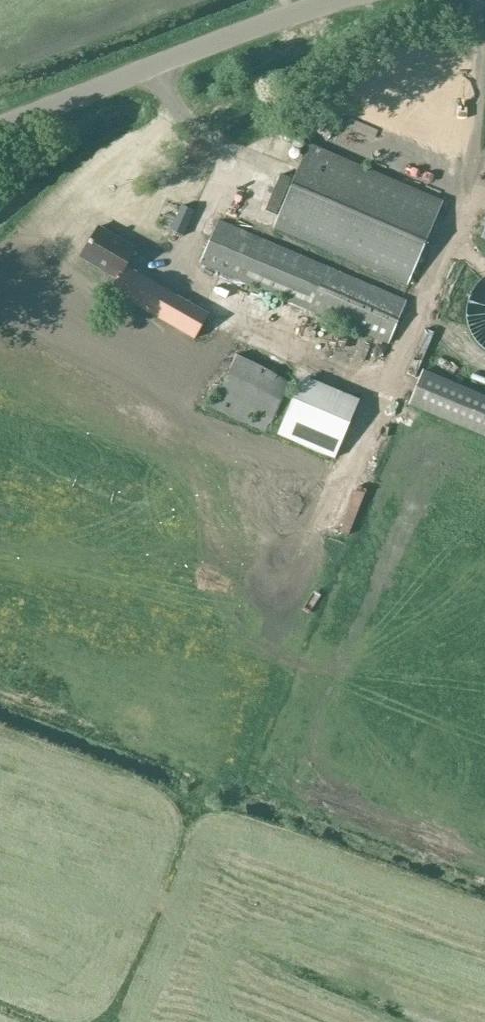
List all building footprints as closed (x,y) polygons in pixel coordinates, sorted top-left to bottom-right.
[(433,172),(444,141),(352,110),(341,141),(433,172)] [(266,137),(276,142),(284,129),(274,123),(266,137)] [(309,146),(276,225),(273,229),(407,286),(444,202),(309,146)] [(183,237),(197,204),(185,199),(171,230),(183,237)] [(407,301),(219,222),(200,264),(389,343),(407,301)] [(194,339),(208,315),(126,268),(136,250),(98,228),(80,259),(117,281),(111,291),(194,339)] [(471,295),(467,303),(466,315),(467,327),(472,338),(479,348),(484,352),(484,278),(479,283),(472,292),(471,295)] [(203,406),(272,431),(292,375),(235,354),(227,376),(218,373),(211,391),(209,390),(203,406)] [(423,371),(408,406),(484,438),(484,397),(423,371)] [(278,436),(335,459),(358,404),(301,381),(278,436)]
